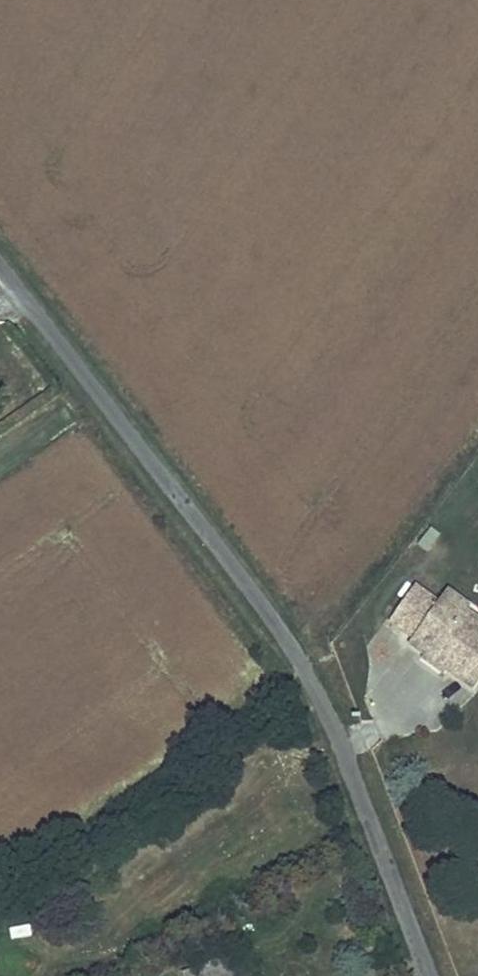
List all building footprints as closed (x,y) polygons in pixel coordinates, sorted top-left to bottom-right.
[(414,541),(425,551),(441,534),(431,524),(414,541)] [(465,629),(462,633),(455,628),(466,613),(469,608),(446,592),(438,605),(414,588),(390,621),(394,624),(414,638),(410,644),(432,660),(435,657),(442,661),(440,665),(474,690),(477,684),(477,638),(465,629)] [(466,613),(455,628),(462,633),(465,629),(477,638),(477,621),(466,613)] [(442,661),(435,657),(432,660),(440,665),(442,661)] [(178,969),(181,975),(235,975),(225,952),(178,969)]
